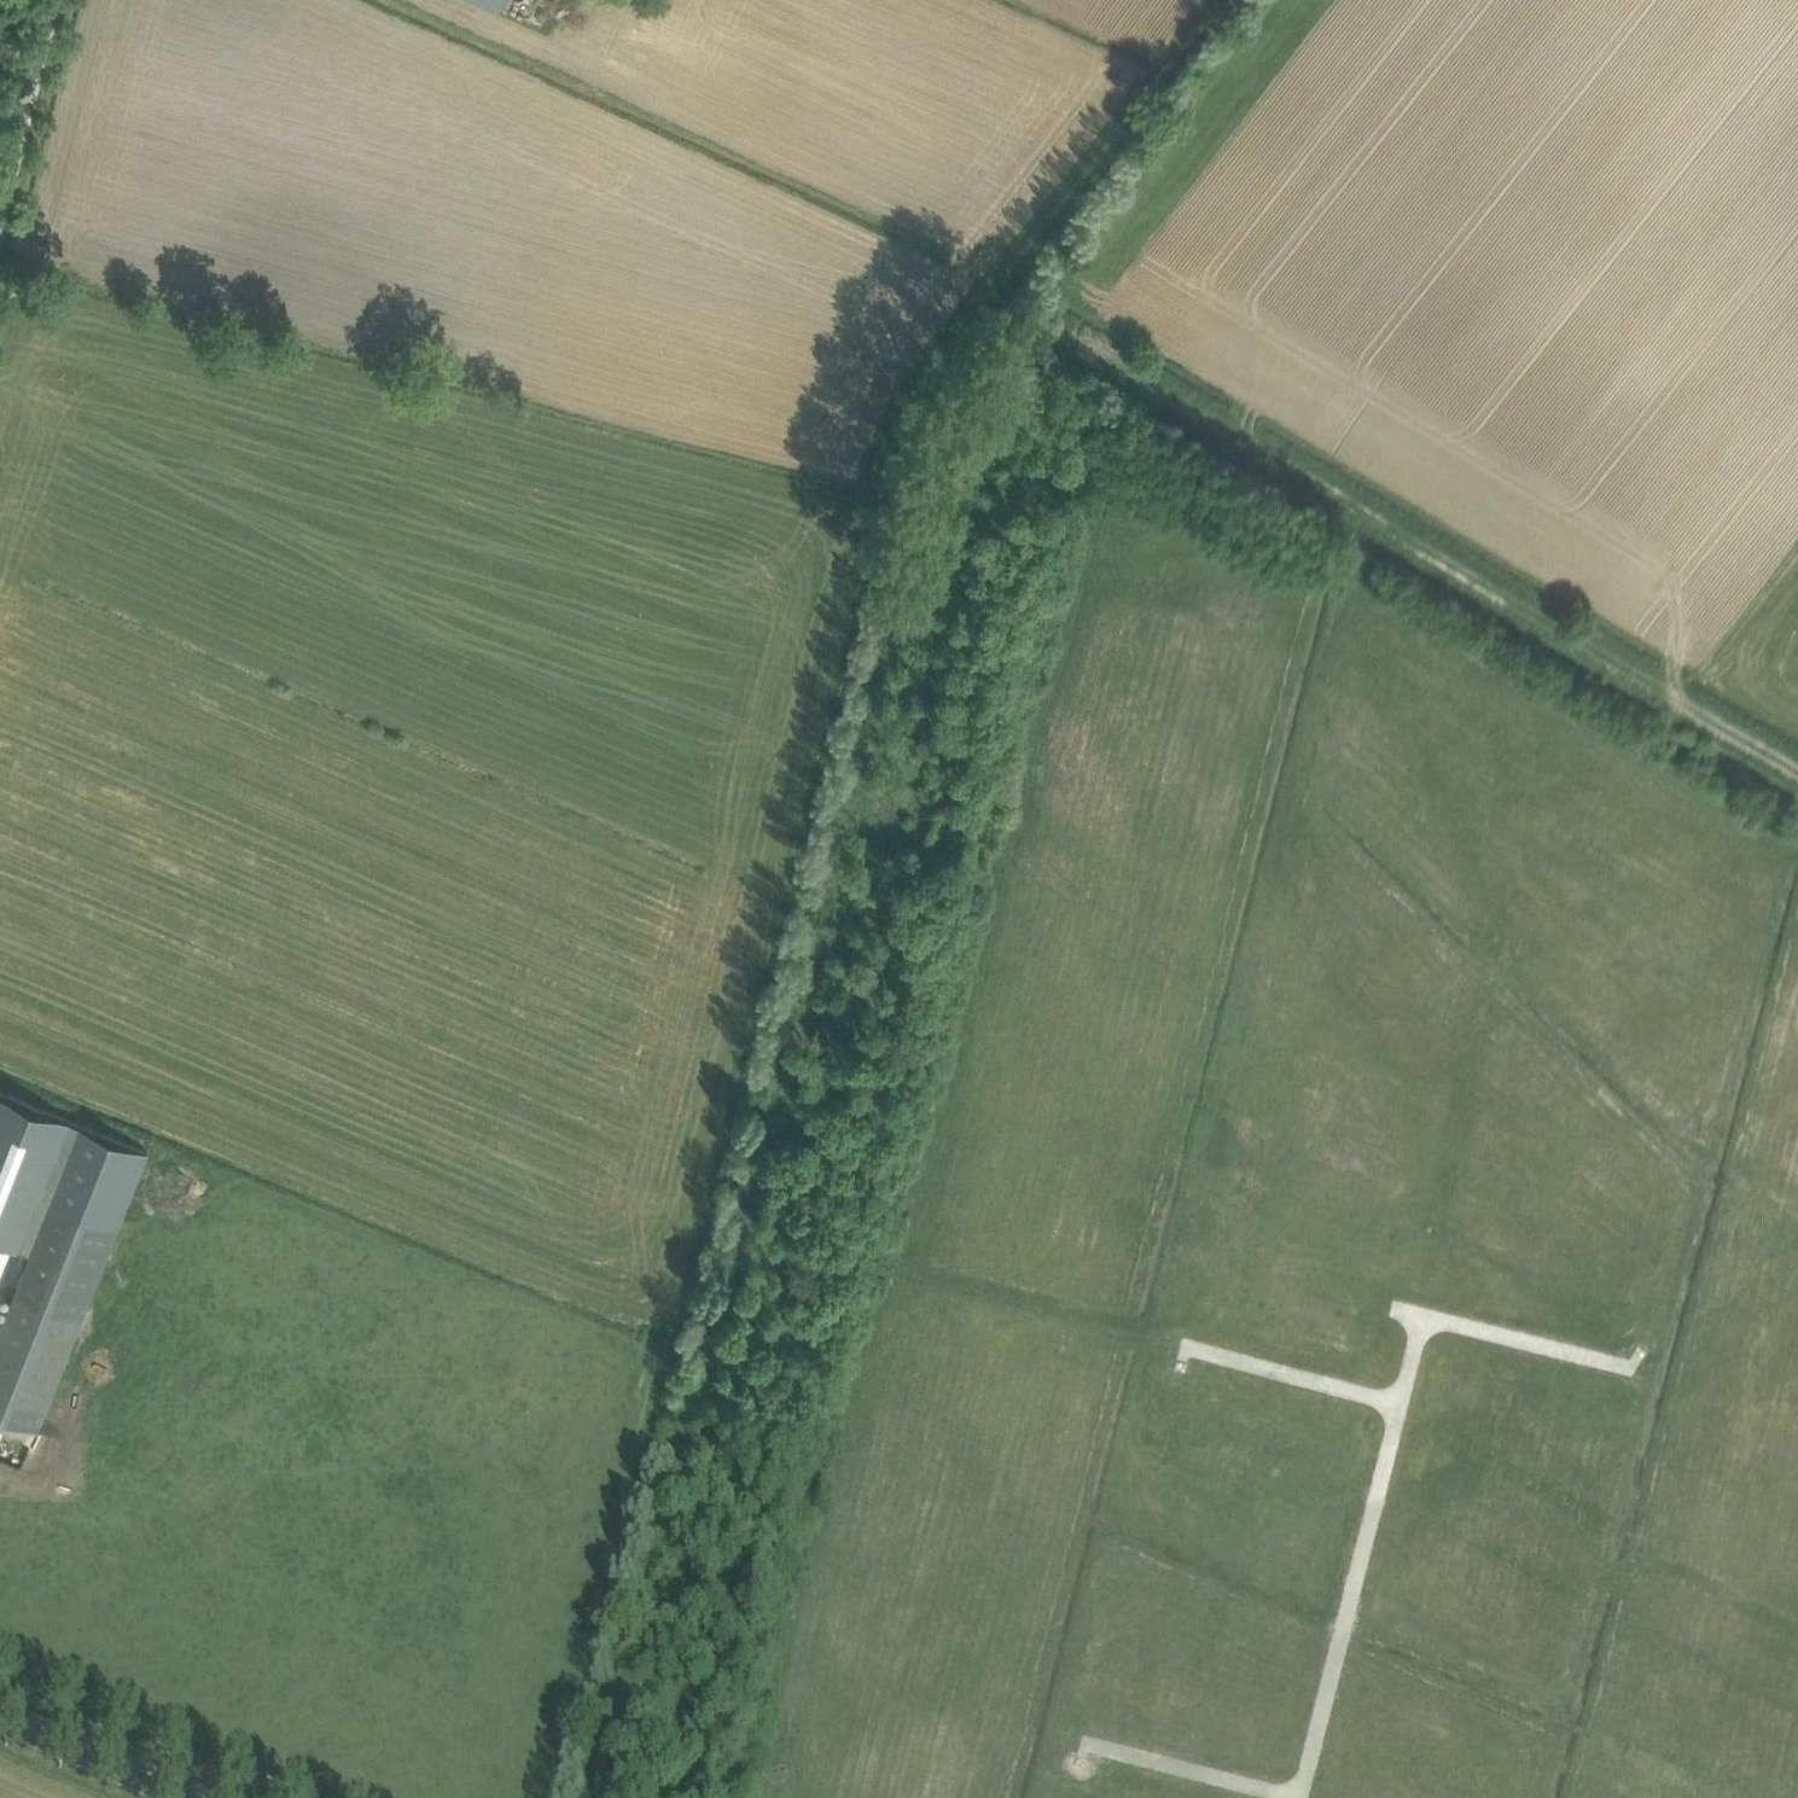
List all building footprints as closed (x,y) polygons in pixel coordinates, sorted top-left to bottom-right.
[(500,11),(505,0),(475,0),(500,11)] [(30,1251),(0,1327),(0,1415),(38,1430),(56,1384),(67,1357),(148,1150),(0,1091),(0,1239),(30,1251)] [(11,1427),(8,1437),(30,1444),(33,1435),(11,1427)]
